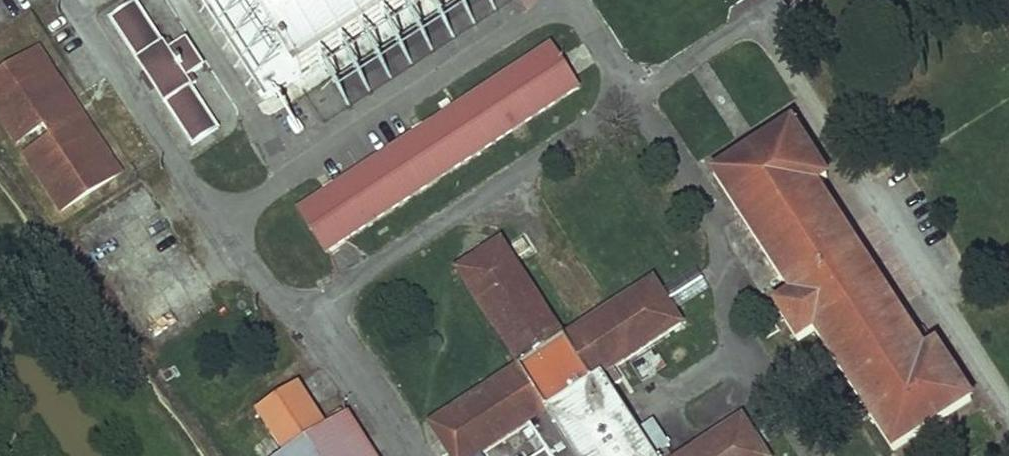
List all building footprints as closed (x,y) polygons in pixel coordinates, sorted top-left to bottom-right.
[(137,0),(109,17),(194,147),(221,130),(192,86),(198,83),(191,73),(204,66),(187,40),(175,47),(170,38),(163,43),(137,0)] [(268,98),(419,0),(204,0),(268,98)] [(560,57),(552,45),(427,126),(326,192),(299,210),(327,251),(346,239),(579,87),(574,79),(560,57)] [(121,170),(41,48),(34,52),(72,106),(67,109),(75,122),(80,119),(114,175),(121,170)] [(34,52),(0,74),(0,114),(18,141),(43,125),(52,137),(27,154),(62,209),(114,175),(80,119),(75,122),(67,109),(72,106),(34,52)] [(277,111),(293,138),(320,122),(305,96),(277,111)] [(827,177),(793,124),(716,174),(793,295),(775,306),(788,326),(798,341),(816,329),(895,450),(973,400),(938,346),(925,354),(816,185),(827,177)] [(666,450),(670,447),(654,421),(636,432),(610,390),(620,382),(613,370),(683,324),(674,310),(662,292),(654,278),(564,336),(502,240),(456,268),(518,365),(430,423),(452,455),(478,455),(529,424),(546,451),(539,455),(669,455),(666,450)] [(696,267),(666,287),(679,307),(710,288),(696,267)] [(301,385),(276,401),(259,412),(285,453),(281,455),(377,455),(349,412),(327,427),(301,385)] [(743,416),(682,455),(767,455),(743,416)]
